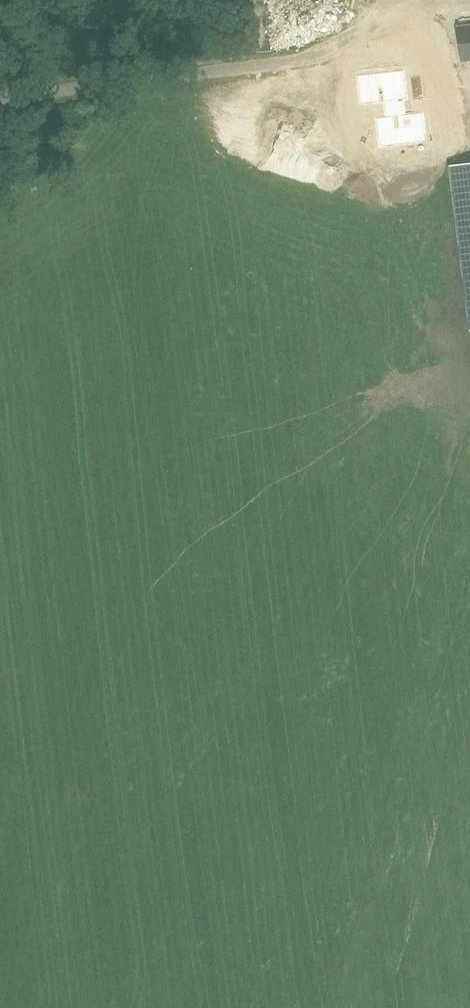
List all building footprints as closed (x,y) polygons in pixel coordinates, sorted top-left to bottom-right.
[(460,28),(463,60),(469,59),(469,27),(460,28)] [(398,99),(399,113),(390,115),(393,144),(409,142),(438,139),(441,139),(437,109),(419,111),(417,97),(421,96),(418,67),(414,67),(388,70),(370,72),(374,102),(398,99)] [(451,167),(468,326),(469,326),(469,165),(451,167)]
